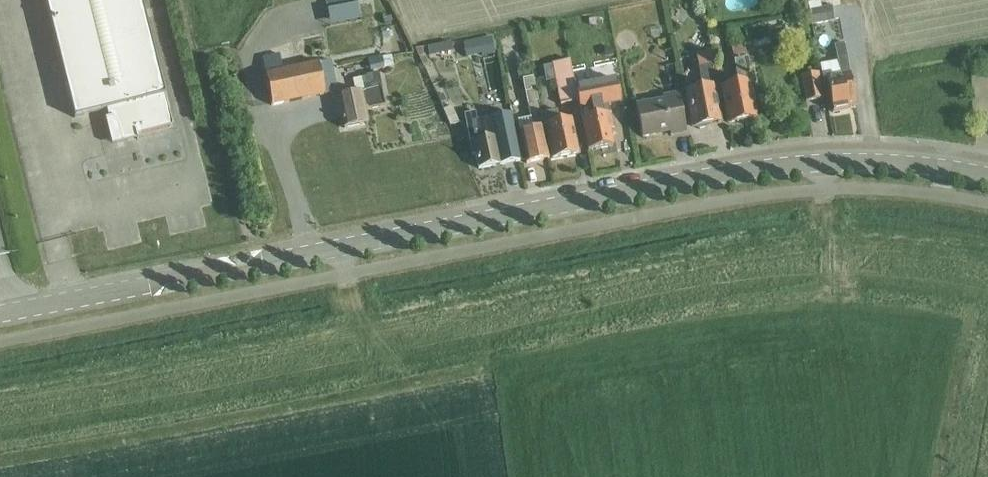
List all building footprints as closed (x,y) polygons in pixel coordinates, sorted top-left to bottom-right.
[(11,7),(8,0),(0,0),(0,11),(11,7)] [(165,96),(141,0),(45,0),(75,118),(107,110),(109,119),(107,119),(113,144),(138,138),(137,136),(173,127),(165,96)] [(358,4),(357,0),(326,0),(328,10),(358,4)] [(816,26),(836,21),(833,8),(813,13),(816,26)] [(389,28),(380,30),(382,39),(391,36),(389,28)] [(820,44),(835,43),(834,29),(819,30),(820,44)] [(490,37),(477,40),(480,56),(493,53),(490,37)] [(451,43),(436,46),(438,53),(453,50),(451,43)] [(731,124),(757,118),(750,88),(755,87),(746,45),(732,48),(742,93),(725,97),(731,124)] [(851,105),(858,103),(846,45),(837,47),(843,76),(830,78),(837,113),(852,110),(851,105)] [(695,127),(722,122),(717,99),(721,98),(712,51),(697,54),(704,89),(688,92),(695,127)] [(271,106),(337,93),(330,61),(283,71),(279,55),(262,59),(265,74),(271,106)] [(368,59),(370,72),(385,69),(393,67),(391,56),(382,58),(381,56),(368,59)] [(423,56),(418,58),(422,66),(427,64),(423,56)] [(506,96),(497,58),(479,62),(488,101),(506,96)] [(553,63),(561,104),(579,101),(575,80),(571,60),(553,63)] [(527,63),(515,66),(517,80),(529,77),(527,63)] [(355,94),(338,97),(344,129),(368,124),(365,111),(385,107),(378,74),(366,76),(367,78),(362,79),(352,81),(355,94)] [(676,75),(669,77),(670,86),(678,84),(676,75)] [(806,104),(824,100),(819,75),(801,78),(806,104)] [(544,128),(541,114),(533,78),(524,80),(532,119),(520,121),(528,165),(550,160),(544,128)] [(586,86),(577,88),(579,101),(581,110),(589,152),(615,147),(612,132),(615,131),(610,106),(623,102),(618,80),(586,86)] [(670,136),(686,132),(679,95),(663,98),(663,101),(636,107),(642,138),(670,132),(670,136)] [(451,106),(443,109),(451,125),(458,121),(451,106)] [(578,155),(572,123),(571,119),(561,121),(559,110),(541,114),(544,128),(548,127),(555,159),(578,155)] [(512,115),(479,122),(477,113),(465,115),(474,155),(477,154),(480,169),(522,160),(512,115)]
